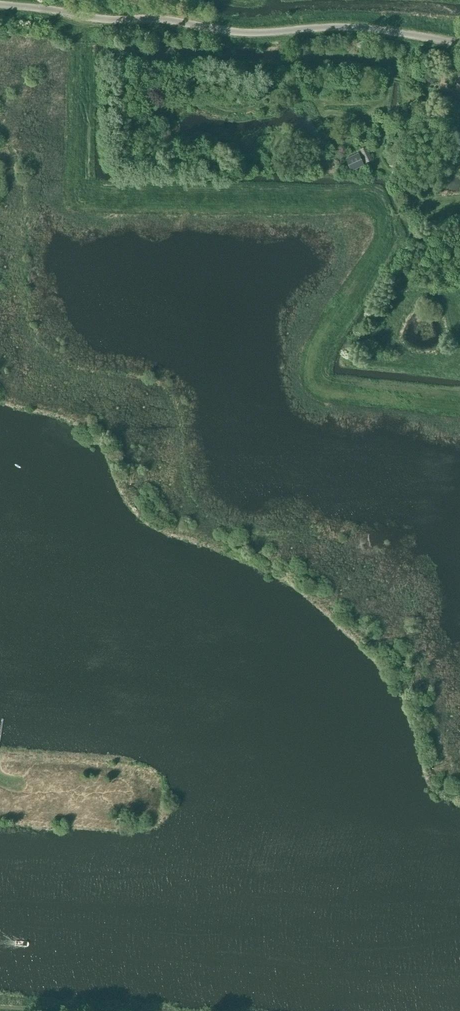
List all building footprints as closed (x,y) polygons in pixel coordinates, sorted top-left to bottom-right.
[(366,163),(373,160),(367,146),(360,149),(366,163)] [(351,171),(365,165),(359,152),(345,158),(351,171)]
